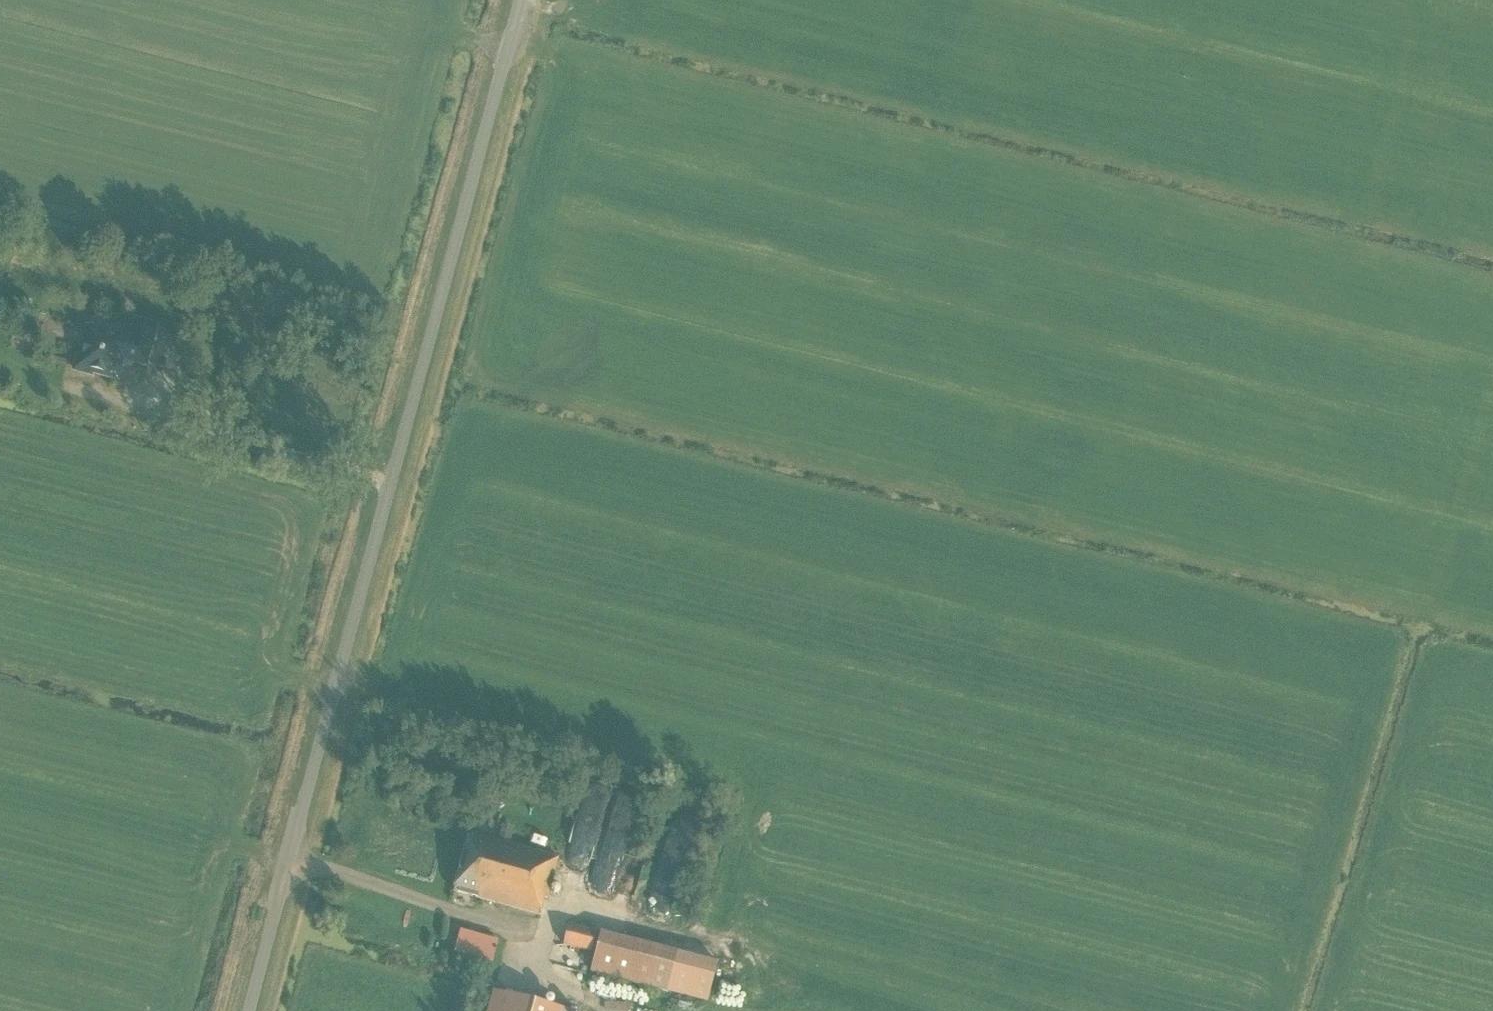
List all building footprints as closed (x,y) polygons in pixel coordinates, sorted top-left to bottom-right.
[(32,299),(23,297),(21,307),(29,309),(32,299)] [(147,363),(158,325),(136,319),(130,339),(89,328),(82,351),(80,350),(75,368),(93,373),(94,371),(117,377),(120,365),(122,365),(128,362),(129,358),(147,363)] [(559,856),(470,832),(453,890),(540,913),(545,896),(548,897),(559,856)] [(592,950),(597,930),(569,923),(564,943),(592,950)] [(589,970),(668,990),(708,1001),(719,962),(678,951),(600,930),(589,970)] [(493,990),(488,1010),(571,1010),(493,990)]
